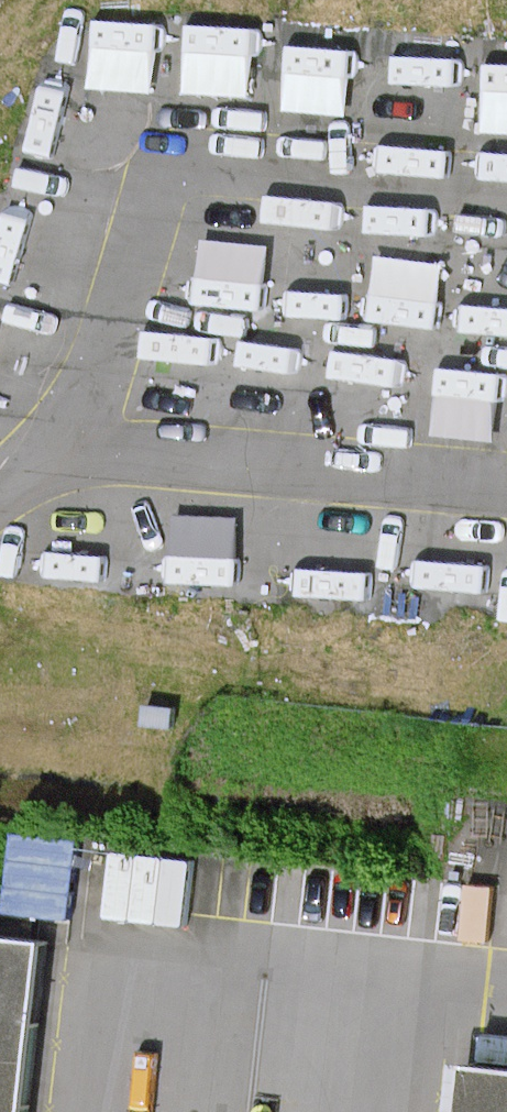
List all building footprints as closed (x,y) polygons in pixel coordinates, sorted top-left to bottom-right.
[(354,30),(349,96),(422,100),(426,35),(354,30)] [(506,112),(506,46),(459,38),(449,104),(506,112)] [(63,66),(45,124),(104,143),(122,85),(63,66)] [(61,223),(0,216),(0,277),(54,283),(61,223)] [(506,290),(506,222),(453,220),(451,288),(506,290)] [(304,295),(372,293),(371,232),(303,234),(304,295)] [(217,361),(285,368),(292,303),(223,296),(217,361)] [(314,320),(312,385),(378,388),(381,323),(314,320)] [(433,391),(503,395),(506,327),(437,323),(433,391)] [(196,568),(207,509),(149,498),(138,558),(196,568)] [(110,552),(111,504),(48,503),(47,551),(110,552)] [(368,576),(429,578),(431,517),(370,515),(368,576)] [(506,583),(506,523),(463,520),(459,580),(506,583)] [(62,924),(69,843),(0,836),(0,918),(62,924)] [(117,840),(109,905),(192,915),(200,850),(117,840)] [(0,937),(0,1111),(29,1111),(49,943),(0,937)] [(473,1111),(506,1111),(506,1065),(479,1061),(473,1111)]
